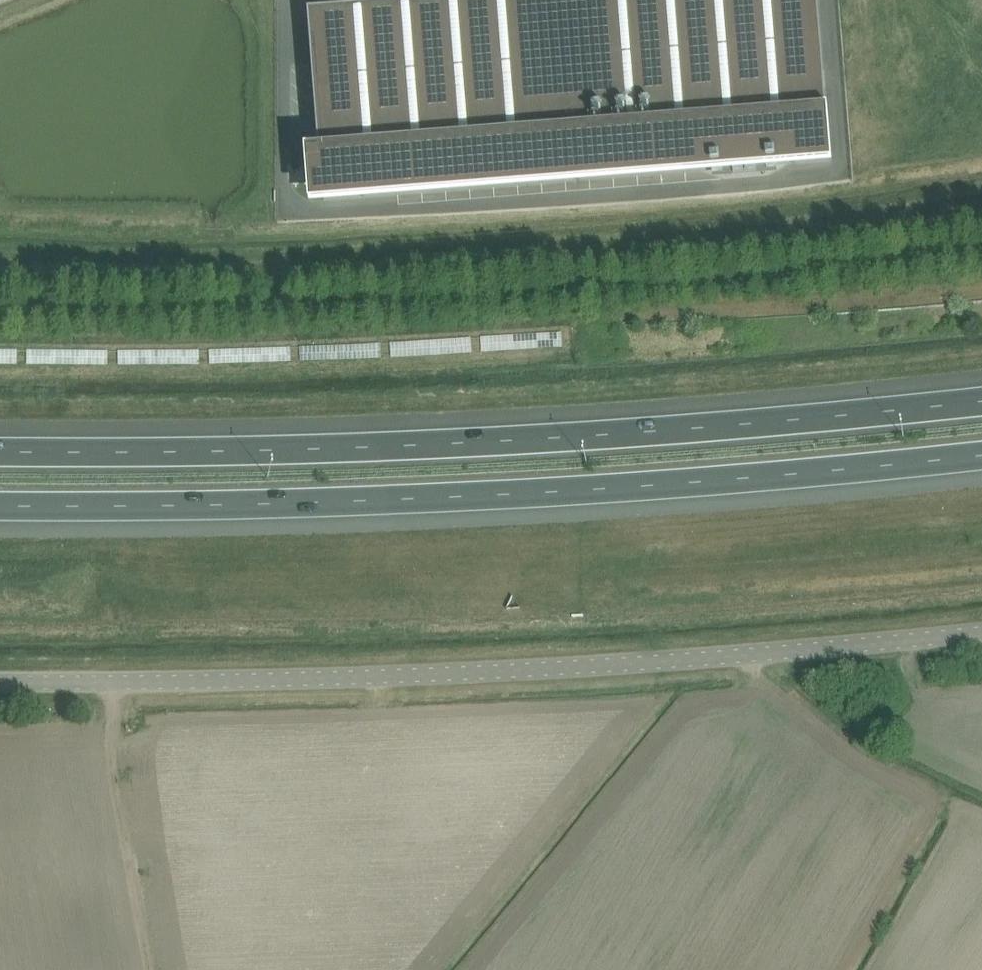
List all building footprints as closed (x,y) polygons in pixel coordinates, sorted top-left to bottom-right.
[(310,14),(321,155),(310,155),(310,159),(313,189),(314,207),(830,166),(830,160),(831,160),(818,0),(493,0),(310,14)]
